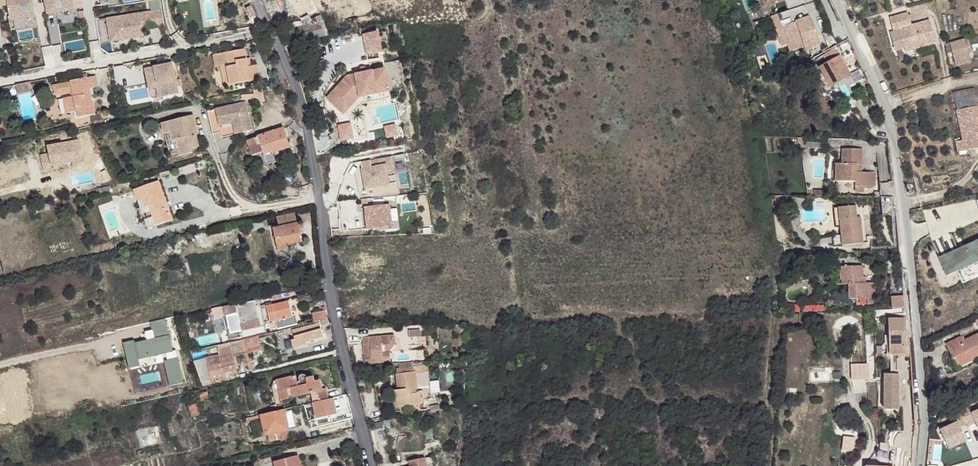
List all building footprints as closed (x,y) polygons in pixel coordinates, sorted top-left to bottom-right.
[(11,21),(35,17),(32,0),(6,0),(11,21)] [(46,14),(73,9),(71,0),(44,0),(46,14)] [(329,35),(313,0),(293,0),(302,22),(288,24),(292,43),(329,35)] [(761,9),(785,0),(757,0),(761,9)] [(790,10),(806,4),(803,0),(786,0),(790,10)] [(282,16),(277,8),(273,11),(278,18),(282,16)] [(162,10),(107,19),(110,42),(144,36),(143,29),(164,26),(162,10)] [(899,29),(904,48),(916,44),(917,48),(936,43),(929,20),(911,25),(908,13),(889,18),(893,31),(899,29)] [(778,14),(771,16),(782,46),(787,44),(790,51),(804,46),(806,52),(820,44),(809,16),(796,21),(796,22),(782,27),(778,14)] [(10,22),(1,24),(4,38),(13,36),(10,22)] [(956,66),(971,62),(965,39),(950,43),(956,66)] [(226,65),(230,85),(260,80),(257,65),(253,66),(247,67),(246,59),(244,49),(215,54),(217,67),(220,67),(226,65)] [(834,50),(823,56),(827,62),(838,57),(834,50)] [(823,56),(815,60),(829,86),(837,82),(839,86),(851,80),(838,57),(827,62),(823,56)] [(172,63),(145,69),(149,85),(160,83),(163,97),(179,94),(172,63)] [(220,67),(224,86),(230,85),(226,65),(220,67)] [(390,92),(386,69),(371,72),(359,75),(348,77),(333,93),(348,108),(358,98),(390,92)] [(64,98),(66,113),(78,111),(79,118),(95,115),(93,104),(89,105),(87,97),(91,96),(90,89),(98,87),(96,76),(88,77),(88,74),(83,75),(84,78),(71,81),(71,82),(53,86),(55,94),(72,91),(73,96),(64,98)] [(16,85),(18,93),(32,91),(31,82),(16,85)] [(160,83),(149,85),(150,89),(157,87),(159,98),(163,97),(160,83)] [(157,87),(150,89),(151,97),(155,99),(159,98),(157,87)] [(974,89),(953,93),(957,110),(977,106),(977,104),(974,89)] [(261,90),(253,92),(256,104),(264,102),(261,90)] [(391,98),(390,92),(358,98),(360,106),(362,104),(391,98)] [(348,108),(333,93),(327,99),(343,114),(348,108)] [(252,130),(245,102),(208,111),(213,134),(221,132),(219,126),(233,123),(234,129),(240,128),(241,133),(252,130)] [(977,104),(977,106),(957,110),(963,141),(956,142),(958,151),(977,148),(977,103),(977,104)] [(177,140),(181,156),(193,153),(192,149),(199,147),(195,131),(197,131),(193,115),(162,123),(164,134),(171,133),(173,141),(177,140)] [(247,140),(253,156),(263,152),(263,154),(273,151),(273,153),(290,147),(283,128),(247,140)] [(835,163),(835,181),(856,182),(856,186),(864,186),(875,186),(875,173),(862,173),(856,173),(856,164),(862,164),(862,149),(842,149),(842,164),(835,163)] [(395,179),(391,156),(360,161),(362,170),(354,171),(358,193),(366,191),(365,188),(374,187),(373,183),(387,181),(395,179)] [(149,206),(156,226),(172,220),(158,181),(134,190),(141,209),(149,206)] [(392,226),(390,204),(365,207),(366,228),(392,226)] [(842,245),(863,243),(861,224),(858,225),(857,217),(856,205),(838,207),(840,227),(842,245)] [(141,209),(148,229),(156,226),(149,206),(141,209)] [(302,242),(296,213),(276,217),(278,223),(272,225),(277,249),(288,247),(288,245),(302,242)] [(179,244),(183,255),(212,246),(207,232),(193,237),(194,239),(179,244)] [(946,276),(957,271),(977,261),(977,239),(938,257),(946,276)] [(962,283),(977,275),(977,261),(957,271),(962,283)] [(876,304),(875,283),(863,283),(863,266),(841,267),(842,284),(848,284),(849,299),(856,299),(856,305),(876,304)] [(892,309),(903,308),(902,296),(891,297),(892,309)] [(238,313),(242,331),(260,327),(255,301),(230,307),(232,315),(238,313)] [(276,320),(278,329),(297,324),(295,316),(292,316),(288,301),(266,306),(266,308),(270,322),(276,320)] [(312,313),(314,322),(326,320),(325,311),(312,313)] [(890,354),(890,355),(905,355),(904,319),(889,319),(889,320),(890,354)] [(292,330),(294,340),(291,341),(292,348),(305,345),(305,343),(323,338),(319,323),(292,330)] [(957,367),(973,360),(973,358),(977,355),(977,333),(963,340),(961,335),(946,343),(957,367)] [(258,336),(242,340),(247,353),(262,348),(258,336)] [(364,364),(390,362),(390,351),(395,345),(394,336),(362,338),(364,364)] [(247,353),(242,340),(237,341),(240,355),(244,354),(249,370),(253,369),(247,353)] [(206,358),(211,384),(231,379),(230,375),(237,373),(231,346),(218,349),(219,355),(206,358)] [(424,366),(425,372),(428,372),(428,363),(396,366),(397,369),(424,366)] [(428,372),(425,372),(424,366),(397,369),(398,390),(392,391),(394,407),(408,406),(408,405),(420,404),(420,401),(423,400),(431,400),(428,372)] [(852,366),(852,378),(867,379),(868,367),(852,366)] [(315,402),(329,399),(326,389),(321,390),(319,380),(314,382),(312,382),(311,377),(306,379),(306,377),(305,376),(304,376),(303,375),(302,375),(301,375),(300,376),(299,377),(299,378),(299,379),(299,382),(296,382),(295,376),(273,381),(273,384),(272,387),(275,402),(313,393),(315,402)] [(898,375),(885,375),(885,410),(898,410),(898,375)] [(208,391),(200,394),(201,399),(205,397),(207,401),(209,400),(208,396),(209,396),(208,391)] [(329,399),(315,402),(317,414),(334,410),(335,414),(339,414),(335,397),(329,399)] [(261,418),(265,435),(267,435),(276,432),(289,429),(288,427),(295,426),(291,411),(285,413),(284,410),(261,415),(261,418)] [(334,410),(317,414),(318,418),(335,414),(334,410)] [(276,432),(267,435),(269,442),(278,440),(276,432)] [(404,437),(398,437),(396,451),(401,452),(404,437)] [(299,456),(274,462),(274,465),(301,465),(299,456)] [(433,456),(409,461),(410,465),(416,465),(426,464),(426,465),(435,465),(433,456)]
